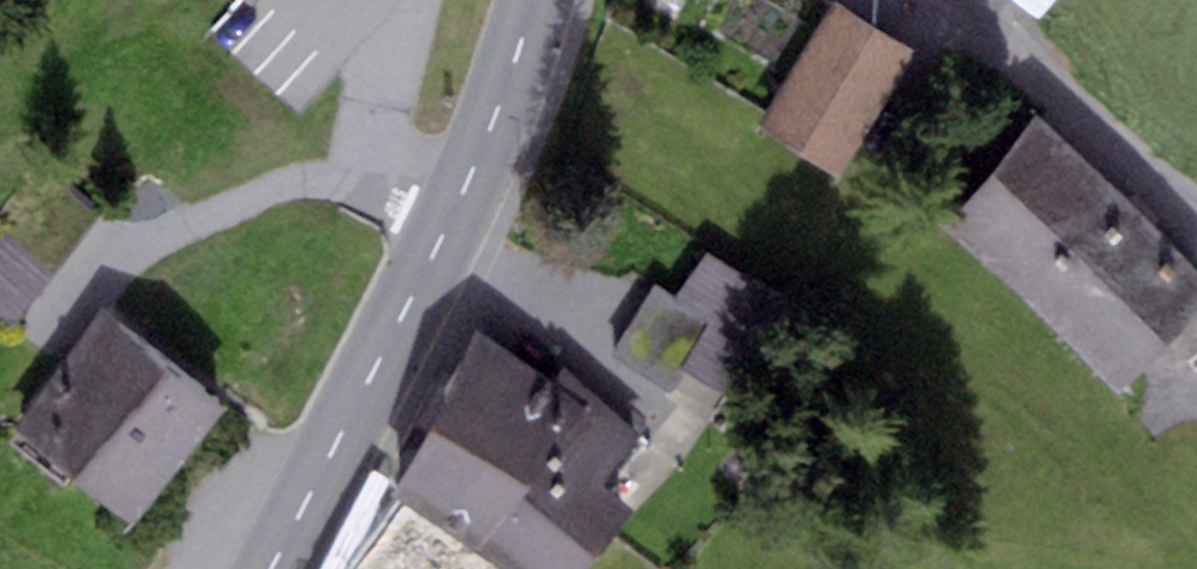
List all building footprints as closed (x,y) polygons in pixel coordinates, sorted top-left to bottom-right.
[(835,2),(760,126),(840,174),(915,51),(835,2)] [(944,221),(1121,386),(1196,305),(1196,266),(1040,120),(944,221)] [(0,216),(0,314),(13,324),(102,211),(41,164),(0,216)] [(786,309),(708,257),(678,301),(657,288),(613,355),(673,394),(688,372),(727,398),(786,309)] [(106,312),(13,428),(134,523),(227,407),(106,312)] [(401,485),(483,541),(561,450),(603,485),(639,438),(564,368),(549,383),(477,330),(401,485)] [(603,485),(561,450),(483,541),(515,568),(580,568),(631,509),(603,485)] [(355,568),(489,568),(407,500),(355,568)]
